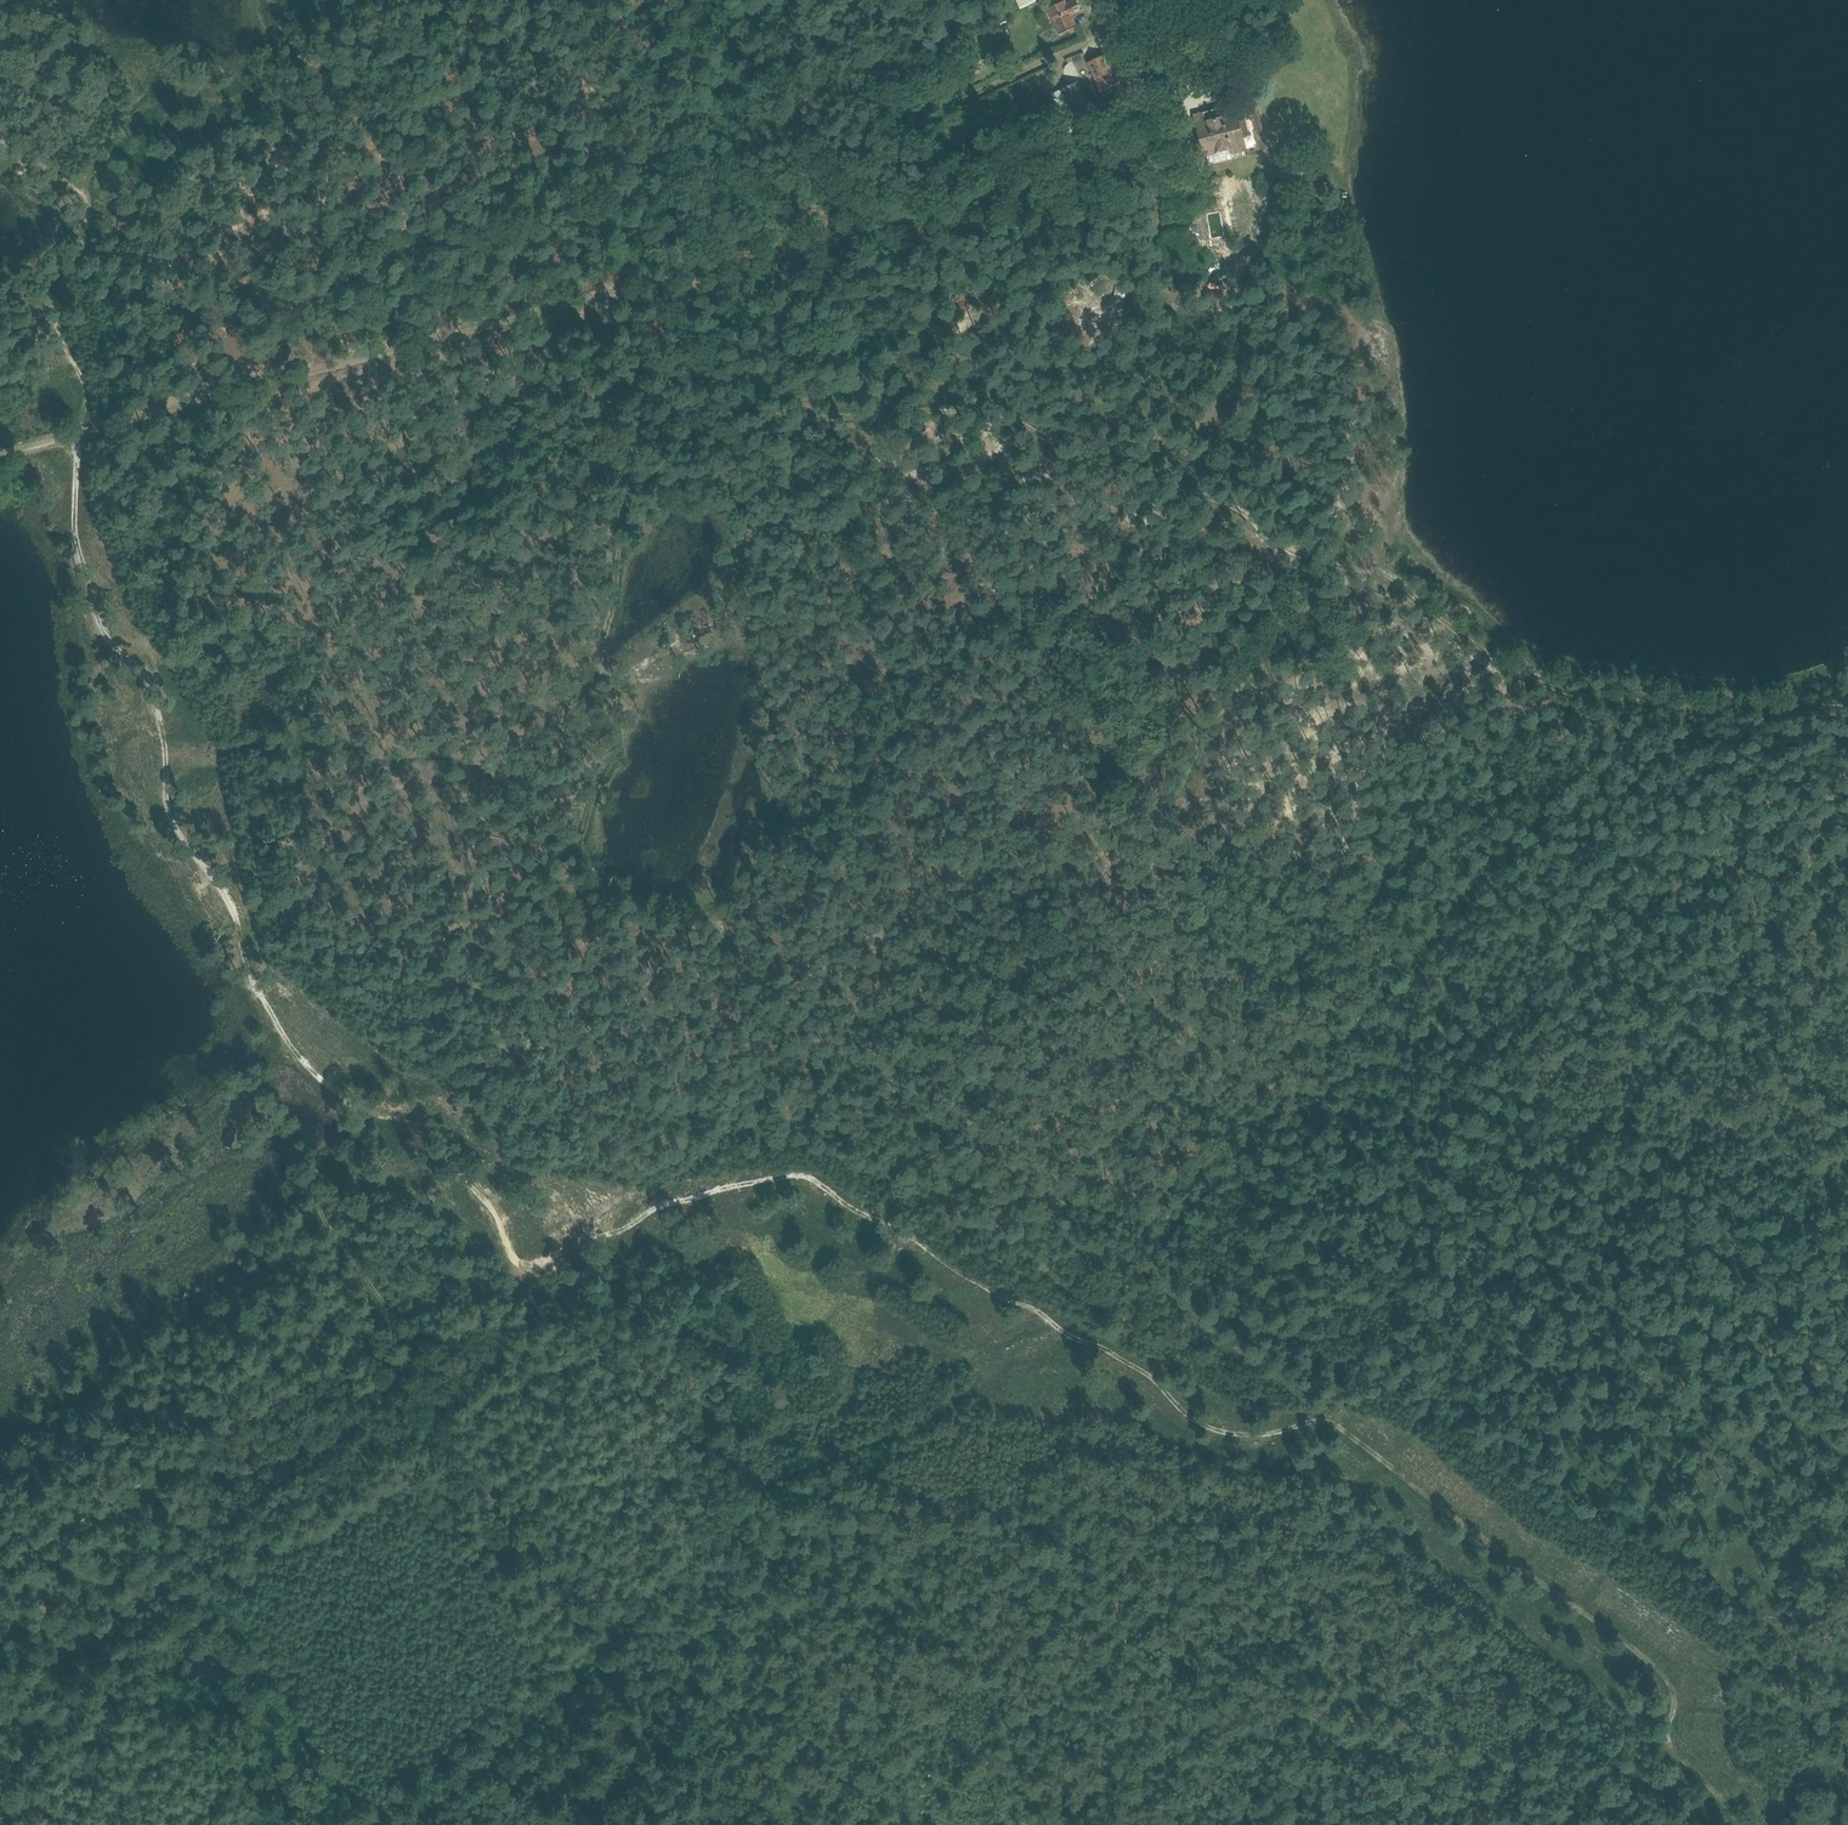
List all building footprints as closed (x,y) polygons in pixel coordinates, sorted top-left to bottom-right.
[(1057,22),(1062,33),(1078,25),(1073,15),(1082,10),(1077,0),(1073,0),(1062,5),(1060,2),(1049,7),(1057,22)] [(1089,63),(1105,98),(1124,90),(1116,73),(1114,74),(1105,55),(1089,63)] [(1212,61),(1211,63),(1210,64),(1211,65),(1211,66),(1211,67),(1212,68),(1213,68),(1213,69),(1214,69),(1215,69),(1216,69),(1217,68),(1218,68),(1219,67),(1219,66),(1219,65),(1219,63),(1218,62),(1217,61),(1216,60),(1215,60),(1214,60),(1213,61),(1212,61)] [(1196,80),(1192,66),(1187,68),(1191,81),(1196,80)] [(1077,82),(1052,94),(1063,116),(1088,104),(1077,82)] [(1210,165),(1222,162),(1234,158),(1232,152),(1245,148),(1235,109),(1223,112),(1221,108),(1204,112),(1206,121),(1198,123),(1206,154),(1207,154),(1210,165)] [(1198,240),(1200,248),(1206,247),(1205,239),(1198,240)] [(146,666),(138,670),(145,683),(152,679),(146,666)]
